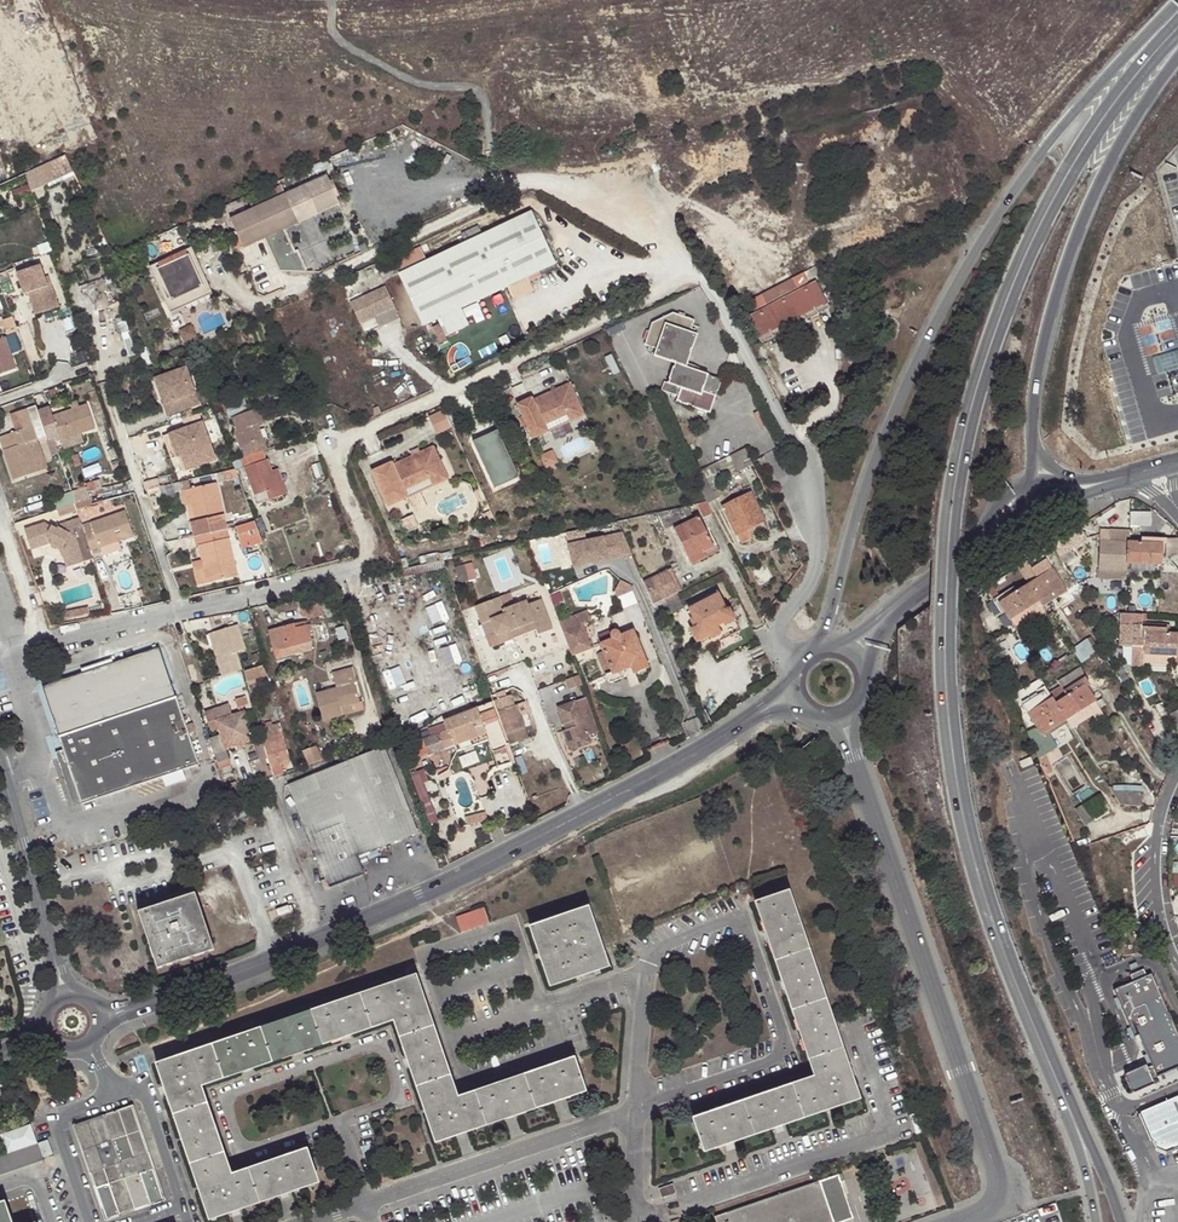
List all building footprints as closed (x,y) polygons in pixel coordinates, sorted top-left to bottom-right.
[(590,48),(587,42),(573,48),(575,54),(590,48)] [(25,170),(32,188),(75,172),(69,155),(25,170)] [(325,174),(283,193),(297,223),(339,204),(325,174)] [(283,193),(228,218),(242,249),(297,223),(283,193)] [(393,262),(391,258),(375,266),(384,284),(399,277),(423,328),(439,322),(457,313),(555,267),(545,246),(543,242),(548,240),(544,231),(539,232),(531,216),(428,264),(420,249),(393,262)] [(212,294),(192,249),(150,267),(171,312),(212,294)] [(49,292),(46,282),(42,270),(16,277),(25,300),(30,299),(38,321),(61,313),(54,291),(49,292)] [(794,290),(790,281),(759,297),(764,306),(794,290)] [(757,341),(828,304),(817,284),(747,320),(757,341)] [(396,311),(386,290),(351,306),(360,327),(396,311)] [(829,308),(828,304),(757,341),(759,345),(829,308)] [(457,313),(439,322),(447,339),(465,330),(457,313)] [(696,321),(674,314),(653,324),(646,345),(658,350),(656,357),(676,364),(669,384),(669,385),(675,386),(672,394),(680,397),(678,402),(712,414),(724,380),(688,368),(699,336),(692,333),(696,321)] [(17,333),(8,336),(13,352),(22,349),(17,333)] [(18,374),(9,342),(4,344),(1,335),(0,335),(0,380),(18,374)] [(186,369),(163,378),(175,413),(198,404),(186,369)] [(175,413),(163,378),(154,381),(167,416),(175,413)] [(663,391),(672,394),(675,386),(669,385),(669,384),(666,383),(663,391)] [(571,423),(586,416),(572,385),(535,402),(534,399),(519,406),(535,440),(549,433),(546,426),(568,416),(571,423)] [(70,404),(73,410),(81,408),(78,402),(70,404)] [(60,437),(61,442),(82,434),(96,429),(87,406),(81,408),(73,410),(54,417),(52,412),(41,416),(49,441),(60,437)] [(236,435),(244,460),(264,452),(269,450),(260,425),(264,423),(260,409),(234,419),(239,434),(236,435)] [(430,415),(438,434),(453,427),(445,409),(430,415)] [(27,436),(34,434),(26,410),(12,415),(15,424),(6,427),(10,440),(1,443),(11,474),(37,465),(27,436)] [(204,426),(174,437),(182,460),(187,474),(217,464),(204,426)] [(1,443),(10,440),(6,427),(0,429),(0,439),(1,443)] [(497,432),(473,444),(497,491),(521,479),(497,432)] [(43,463),(34,434),(27,436),(37,465),(43,463)] [(82,434),(61,442),(64,450),(85,443),(82,434)] [(182,460),(174,437),(165,440),(173,463),(182,460)] [(372,471),(388,505),(407,497),(404,489),(429,477),(432,485),(448,478),(433,446),(392,465),(391,462),(372,471)] [(739,472),(753,465),(745,449),(731,455),(739,472)] [(264,452),(244,460),(242,461),(233,464),(236,470),(245,467),(257,497),(269,493),(272,501),(285,497),(275,473),(269,460),(268,461),(264,452)] [(713,464),(700,470),(705,478),(717,472),(713,464)] [(239,479),(236,470),(224,473),(226,482),(239,479)] [(700,470),(692,474),(706,503),(715,499),(705,478),(700,470)] [(281,471),(275,473),(285,497),(290,495),(281,471)] [(213,484),(189,489),(192,503),(188,504),(192,522),(188,523),(191,537),(224,528),(213,484)] [(60,520),(80,513),(79,509),(94,503),(87,486),(52,499),(60,520)] [(192,503),(189,489),(178,492),(181,505),(188,504),(192,503)] [(763,522),(750,495),(723,507),(736,536),(763,522)] [(711,514),(706,503),(696,505),(703,519),(711,514)] [(688,506),(651,515),(657,530),(663,528),(664,531),(688,520),(687,516),(692,514),(688,506)] [(91,555),(99,552),(98,547),(120,540),(133,536),(125,510),(81,524),(91,555)] [(1151,513),(1130,512),(1129,525),(1150,526),(1151,513)] [(704,553),(712,548),(698,518),(673,530),(687,558),(702,550),(704,553)] [(243,548),(262,542),(255,521),(234,526),(235,532),(238,532),(243,548)] [(46,523),(26,530),(30,542),(38,540),(40,546),(51,543),(59,548),(63,547),(66,556),(64,557),(68,569),(93,561),(91,555),(81,524),(73,526),(76,537),(73,538),(72,535),(59,527),(57,530),(46,523)] [(224,528),(191,537),(193,546),(197,545),(201,565),(205,583),(236,575),(224,528)] [(1099,540),(1130,541),(1131,531),(1129,531),(1108,530),(1109,534),(1099,534),(1099,540)] [(574,567),(632,555),(623,534),(570,545),(574,567)] [(1141,542),(1130,541),(1162,558),(1166,559),(1166,554),(1166,539),(1141,537),(1141,542)] [(1166,539),(1166,554),(1177,555),(1177,539),(1166,539)] [(38,540),(30,542),(32,549),(40,546),(38,540)] [(98,547),(99,552),(101,557),(123,550),(120,540),(98,547)] [(1098,557),(1098,570),(1127,572),(1127,565),(1130,541),(1099,540),(1098,557)] [(1130,541),(1127,565),(1162,567),(1162,558),(1130,541)] [(716,546),(712,548),(704,553),(702,550),(687,558),(690,565),(718,551),(716,546)] [(1088,579),(1126,581),(1127,572),(1098,570),(1098,557),(1089,557),(1088,579)] [(1037,579),(1052,568),(1047,559),(1035,566),(1030,559),(1026,562),(1037,579)] [(1026,562),(1017,567),(1028,584),(1039,602),(1042,607),(1067,592),(1052,568),(1037,579),(1026,562)] [(476,580),(472,564),(454,567),(458,584),(476,580)] [(197,585),(205,583),(201,565),(192,567),(197,585)] [(678,592),(682,590),(672,571),(645,585),(654,605),(661,601),(666,599),(678,592)] [(639,601),(627,580),(614,587),(626,608),(639,601)] [(985,589),(986,591),(993,600),(1000,596),(992,584),(985,589)] [(1000,596),(993,600),(1001,613),(1002,612),(1009,621),(1011,620),(1039,602),(1028,584),(1016,591),(1013,587),(1000,596)] [(681,599),(678,592),(666,599),(668,604),(669,606),(681,599)] [(725,609),(719,594),(687,608),(692,618),(689,620),(693,629),(690,630),(695,643),(707,637),(713,638),(717,636),(718,633),(716,627),(722,623),(726,625),(731,622),(734,619),(730,610),(725,609)] [(514,640),(503,610),(499,598),(475,606),(481,623),(490,620),(494,633),(486,635),(489,648),(514,640)] [(1001,613),(993,600),(988,604),(995,616),(1001,613)] [(503,610),(511,633),(532,625),(535,633),(536,637),(551,632),(541,602),(527,607),(526,602),(503,610)] [(1042,607),(1039,602),(1011,620),(1017,630),(1046,612),(1042,607)] [(320,603),(301,607),(303,617),(304,617),(305,616),(306,617),(307,618),(323,615),(320,603)] [(557,621),(561,630),(581,623),(592,619),(589,609),(557,621)] [(1125,642),(1140,643),(1141,627),(1141,623),(1142,614),(1127,613),(1125,642)] [(303,625),(303,621),(268,629),(273,651),(310,642),(306,625),(303,625)] [(561,630),(570,655),(590,648),(581,623),(561,630)] [(1146,623),(1141,623),(1141,627),(1145,627),(1145,633),(1166,634),(1167,624),(1146,623)] [(219,666),(223,676),(242,670),(236,652),(244,649),(236,625),(212,633),(223,665),(219,666)] [(535,633),(532,625),(511,633),(514,640),(535,633)] [(1144,654),(1146,654),(1177,656),(1177,634),(1170,634),(1166,634),(1145,633),(1145,627),(1141,627),(1140,643),(1145,643),(1144,654)] [(626,638),(635,635),(633,630),(624,633),(626,638)] [(634,673),(649,667),(635,635),(626,638),(624,633),(620,634),(619,632),(617,631),(616,631),(613,631),(611,632),(610,634),(609,635),(609,638),(610,639),(599,644),(612,674),(612,675),(631,667),(634,673)] [(209,634),(219,666),(223,665),(212,633),(209,634)] [(1072,649),(1081,663),(1096,653),(1087,639),(1072,649)] [(44,690),(58,732),(172,693),(158,651),(44,690)] [(1167,665),(1168,656),(1146,654),(1145,664),(1167,665)] [(263,666),(246,671),(249,680),(265,675),(263,666)] [(316,694),(325,722),(344,716),(341,707),(360,701),(354,683),(357,682),(353,666),(333,673),(337,688),(316,694)] [(609,684),(634,673),(631,667),(612,675),(612,674),(606,677),(609,684)] [(1063,691),(1084,678),(1081,669),(1058,681),(1061,686),(1049,694),(1052,697),(1056,703),(1066,696),(1063,691)] [(1088,682),(1093,691),(1105,684),(1096,670),(1084,678),(1088,682)] [(1091,696),(1095,693),(1093,691),(1088,682),(1084,678),(1063,691),(1066,696),(1095,702),(1091,696)] [(1031,698),(1037,707),(1049,699),(1044,691),(1031,698)] [(172,693),(58,732),(80,803),(197,763),(172,693)] [(490,693),(472,700),(475,708),(442,719),(443,724),(427,729),(430,737),(422,740),(422,739),(410,743),(413,753),(409,754),(411,759),(417,757),(416,752),(422,750),(424,756),(453,745),(455,751),(486,740),(490,753),(508,746),(496,712),(493,702),(490,693)] [(1095,702),(1066,696),(1056,703),(1066,721),(1095,702)] [(235,699),(238,713),(244,711),(243,705),(247,704),(245,697),(235,699)] [(493,702),(509,746),(522,741),(518,730),(523,728),(524,728),(516,706),(514,706),(510,708),(506,697),(493,702)] [(1066,721),(1056,703),(1052,697),(1049,699),(1037,707),(1026,713),(1037,728),(1042,736),(1048,732),(1066,721)] [(341,707),(344,716),(362,710),(360,701),(341,707)] [(574,701),(558,708),(564,724),(567,723),(570,728),(566,729),(563,731),(570,750),(589,743),(587,736),(598,732),(591,713),(580,717),(574,701)] [(208,737),(216,762),(228,758),(225,748),(235,745),(241,744),(247,742),(252,740),(249,729),(244,711),(238,713),(216,719),(219,734),(208,737)] [(288,761),(279,722),(261,726),(265,742),(263,743),(272,774),(282,772),(280,763),(288,761)] [(523,728),(518,730),(522,741),(527,739),(523,728)] [(1040,762),(1045,775),(1053,773),(1045,755),(1057,748),(1048,732),(1042,736),(1037,728),(1027,732),(1040,762)] [(309,764),(323,759),(318,745),(304,749),(304,750),(309,764)] [(384,747),(288,783),(327,888),(363,874),(357,855),(416,833),(384,747)] [(426,769),(416,771),(428,824),(438,821),(428,781),(429,781),(426,769)] [(1119,805),(1141,807),(1141,793),(1126,793),(1126,787),(1108,787),(1119,805)] [(1100,794),(1083,805),(1092,820),(1110,810),(1100,794)] [(1092,820),(1083,805),(1075,810),(1085,825),(1092,820)] [(168,830),(172,842),(182,839),(178,827),(168,830)] [(788,892),(756,903),(766,935),(776,963),(809,953),(788,892)] [(137,911),(141,921),(144,920),(148,932),(144,933),(149,946),(153,945),(156,956),(153,957),(157,968),(214,949),(210,939),(207,939),(203,928),(206,927),(201,913),(199,915),(195,903),(198,902),(195,893),(137,911)] [(463,932),(491,921),(485,905),(457,915),(463,932)] [(587,908),(529,927),(549,986),(581,975),(607,966),(587,908)] [(809,953),(776,963),(785,991),(794,1015),(826,1003),(809,953)] [(1124,1075),(1133,1094),(1155,1085),(1152,1079),(1177,1068),(1177,1034),(1151,973),(1147,975),(1144,969),(1129,975),(1132,983),(1114,990),(1135,1037),(1140,1035),(1154,1066),(1148,1069),(1146,1065),(1124,1075)] [(414,976),(356,995),(367,1028),(394,1019),(401,1041),(433,1030),(423,1002),(414,976)] [(356,995),(306,1012),(317,1045),(342,1036),(367,1028),(356,995)] [(843,1054),(826,1003),(794,1015),(802,1040),(810,1065),(843,1054)] [(306,1012),(256,1029),(267,1062),(291,1053),(317,1045),(306,1012)] [(256,1029),(206,1046),(218,1078),(244,1070),(267,1062),(256,1029)] [(433,1030),(401,1041),(410,1066),(418,1091),(450,1081),(433,1030)] [(173,1118),(206,1107),(199,1085),(218,1078),(206,1046),(154,1064),(163,1091),(173,1118)] [(850,1074),(843,1054),(810,1065),(815,1077),(791,1085),(802,1118),(858,1098),(850,1074)] [(573,1058),(522,1076),(533,1109),(559,1100),(585,1091),(573,1058)] [(522,1076),(472,1093),(483,1125),(508,1117),(533,1109),(522,1076)] [(450,1081),(418,1091),(436,1142),(458,1134),(483,1125),(472,1093),(456,1098),(450,1081)] [(802,1118),(791,1085),(741,1101),(753,1135),(779,1126),(802,1118)] [(1140,1112),(1155,1147),(1167,1153),(1177,1148),(1177,1096),(1140,1112)] [(753,1135),(741,1101),(693,1118),(704,1151),(727,1143),(753,1135)] [(164,1199),(132,1107),(75,1127),(106,1219),(164,1199)] [(206,1107),(173,1118),(190,1168),(223,1157),(214,1129),(206,1107)] [(37,1143),(0,1156),(0,1174),(43,1160),(37,1143)] [(281,1195),(317,1183),(306,1149),(244,1170),(255,1204),(281,1195)] [(255,1204),(244,1170),(229,1175),(223,1157),(190,1168),(208,1220),(230,1212),(255,1204)] [(853,1218),(838,1174),(818,1180),(818,1182),(714,1217),(716,1221),(842,1221),(853,1218)] [(661,1198),(675,1193),(672,1184),(658,1189),(661,1198)] [(0,1203),(0,1221),(13,1221),(5,1201),(0,1203)]
